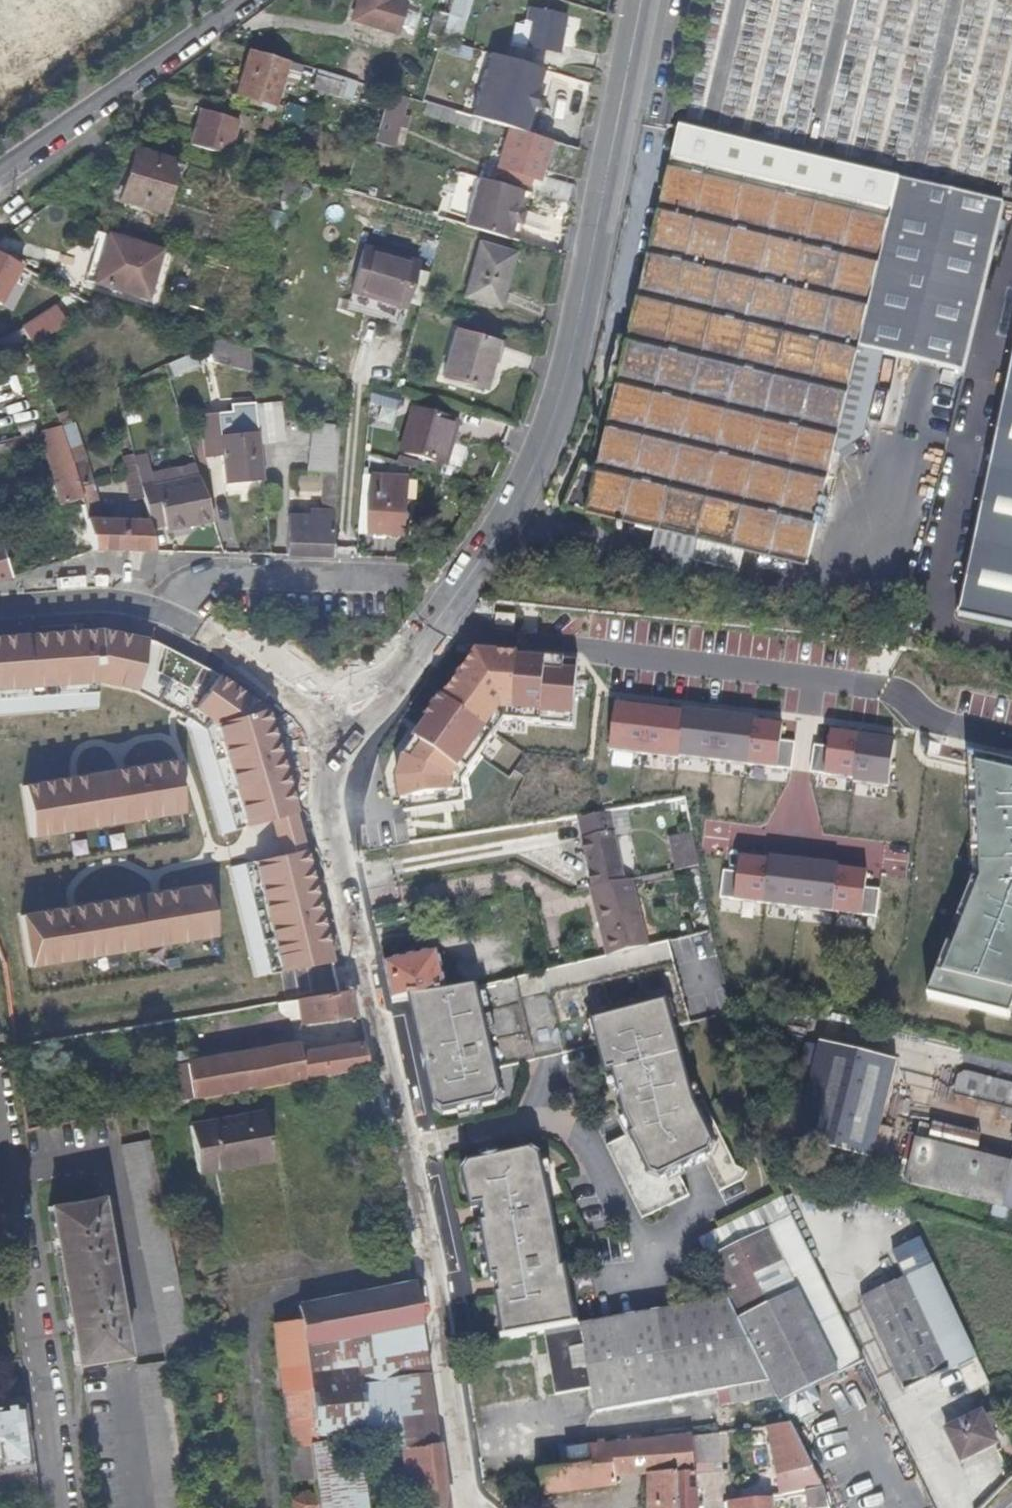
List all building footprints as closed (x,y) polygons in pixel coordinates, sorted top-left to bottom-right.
[(351,22),(397,36),(407,3),(396,0),(358,0),(351,22)] [(435,8),(429,29),(453,36),(459,15),(435,8)] [(559,54),(565,16),(533,9),(526,48),(559,54)] [(276,106),(289,61),(250,50),(236,94),(249,98),(247,104),(259,107),(261,102),(276,106)] [(472,109),(525,126),(531,107),(535,95),(543,69),(489,53),(472,109)] [(352,102),(358,83),(318,71),(312,90),(352,102)] [(406,131),(409,117),(403,116),(408,99),(388,93),(373,142),(394,148),(399,128),(406,131)] [(535,95),(531,107),(540,109),(543,98),(535,95)] [(470,117),(426,104),(423,115),(479,132),(483,121),(470,117)] [(191,145),(191,146),(227,156),(237,120),(203,109),(191,145)] [(525,126),(472,109),(470,117),(483,121),(508,129),(523,133),(525,126)] [(271,133),(275,119),(265,116),(260,130),(271,133)] [(537,183),(552,142),(523,133),(508,129),(495,170),(506,173),(505,179),(528,185),(529,180),(537,183)] [(163,215),(179,162),(135,149),(119,201),(163,215)] [(964,375),(1004,204),(899,180),(891,215),(671,163),(628,342),(619,341),(610,383),(598,399),(604,403),(589,467),(585,466),(586,463),(583,462),(573,486),(562,512),(566,513),(567,510),(588,515),(663,532),(700,540),(695,562),(740,572),(745,551),(808,566),(832,463),(848,399),(859,350),(885,356),(964,375)] [(294,206),(301,178),(278,171),(274,189),(283,191),(280,202),(294,206)] [(569,204),(573,185),(573,184),(546,177),(541,189),(533,187),(531,193),(540,195),(569,204)] [(475,179),(465,228),(517,238),(527,189),(475,179)] [(264,239),(279,243),(287,214),(271,210),(264,239)] [(93,285),(109,235),(100,233),(85,282),(93,285)] [(148,301),(162,251),(109,235),(93,285),(148,301)] [(499,309),(515,253),(479,243),(463,298),(499,309)] [(405,309),(418,264),(363,248),(350,292),(405,309)] [(20,267),(0,257),(0,304),(20,267)] [(39,342),(61,327),(51,312),(29,327),(39,342)] [(485,392),(499,343),(456,330),(441,380),(485,392)] [(254,374),(252,350),(218,341),(207,346),(213,363),(254,374)] [(866,438),(885,356),(859,350),(848,399),(832,463),(836,463),(840,462),(846,459),(852,455),(858,451),(863,445),(866,438)] [(170,380),(200,367),(194,352),(164,364),(170,380)] [(958,618),(1011,629),(1011,357),(958,618)] [(399,412),(403,395),(373,387),(371,404),(399,412)] [(283,441),(280,405),(257,407),(260,432),(261,443),(283,441)] [(449,468),(461,424),(414,410),(401,454),(449,468)] [(86,459),(74,423),(72,424),(68,411),(56,415),(59,427),(72,464),(86,459)] [(265,481),(262,445),(261,443),(260,432),(220,436),(218,414),(202,415),(206,458),(222,457),(224,485),(265,481)] [(332,557),(340,428),(312,425),(307,473),(322,473),(320,495),(324,511),(310,510),(309,517),(288,516),(286,556),(332,557)] [(86,519),(84,505),(72,464),(59,427),(38,433),(62,512),(55,514),(61,531),(39,538),(34,527),(0,540),(0,548),(10,579),(58,563),(95,551),(86,519)] [(23,451),(19,440),(18,441),(17,440),(16,440),(16,439),(12,441),(16,453),(23,451)] [(9,441),(0,443),(0,467),(16,462),(13,454),(9,441)] [(143,499),(135,460),(134,455),(121,458),(130,501),(143,499)] [(213,521),(199,478),(154,488),(148,457),(135,460),(143,499),(148,520),(148,521),(150,530),(164,527),(165,531),(213,522),(213,521)] [(150,530),(148,521),(103,520),(86,459),(72,464),(84,505),(86,519),(95,551),(155,553),(150,530)] [(320,495),(322,473),(307,473),(292,471),(290,493),(320,495)] [(405,539),(409,480),(364,477),(359,536),(405,539)] [(695,562),(700,540),(663,532),(658,553),(695,562)] [(0,548),(0,582),(10,579),(0,548)] [(0,632),(0,689),(100,683),(137,691),(176,712),(205,728),(237,830),(274,823),(301,816),(270,706),(149,635),(100,626),(0,632)] [(394,777),(403,812),(462,802),(460,780),(504,717),(573,723),(581,660),(479,649),(397,757),(394,777)] [(786,720),(620,702),(615,749),(781,767),(786,720)] [(894,740),(831,732),(826,773),(889,781),(894,740)] [(74,772),(23,779),(37,836),(185,812),(176,756),(119,765),(74,772)] [(975,762),(977,872),(929,991),(1009,1019),(1011,1013),(1011,771),(975,762)] [(626,883),(615,833),(611,814),(578,819),(577,820),(582,840),(592,889),(589,890),(590,890),(626,883)] [(310,850),(301,816),(274,823),(282,855),(310,850)] [(699,867),(692,833),(669,838),(676,872),(699,867)] [(282,855),(257,861),(281,972),(331,962),(310,850),(282,855)] [(738,855),(732,896),(857,913),(863,872),(738,855)] [(650,947),(633,881),(626,883),(590,890),(607,958),(650,947)] [(69,905),(20,912),(28,964),(220,935),(213,884),(152,893),(69,905)] [(691,1024),(669,942),(650,947),(650,948),(606,958),(598,960),(562,969),(479,989),(478,989),(497,1070),(598,1047),(592,1023),(668,1002),(675,1028),(691,1024)] [(448,992),(439,953),(385,965),(392,1001),(448,992)] [(497,1070),(478,989),(476,989),(449,993),(448,992),(410,998),(423,1059),(434,1057),(438,1072),(427,1075),(435,1111),(445,1117),(497,1106),(503,1095),(497,1070)] [(354,1015),(349,992),(338,994),(279,1004),(280,1010),(281,1013),(282,1015),(285,1016),(286,1016),(290,1017),(290,1019),(297,1019),(298,1025),(354,1015)] [(737,1168),(695,1083),(690,1084),(668,1002),(592,1023),(598,1047),(607,1077),(613,1076),(620,1104),(625,1121),(632,1135),(607,1147),(608,1149),(642,1221),(690,1197),(678,1174),(705,1161),(720,1193),(743,1181),(748,1173),(737,1168)] [(886,1108),(897,1062),(820,1043),(796,1143),(873,1162),(874,1158),(886,1161),(893,1131),(897,1111),(886,1108)] [(251,1053),(189,1063),(187,1063),(172,1065),(161,1067),(167,1104),(192,1101),(258,1089),(305,1080),(365,1070),(360,1044),(300,1054),(298,1044),(251,1053)] [(189,1063),(187,1053),(159,1056),(161,1067),(172,1065),(187,1063),(189,1063)] [(438,1072),(434,1057),(423,1059),(427,1075),(438,1072)] [(967,1072),(959,1077),(954,1098),(1002,1110),(1000,1118),(1011,1121),(1011,1084),(967,1072)] [(273,1161),(265,1113),(190,1126),(199,1174),(273,1161)] [(910,1139),(899,1183),(972,1202),(1011,1211),(1011,1164),(910,1139)] [(149,1140),(122,1146),(163,1352),(192,1345),(149,1140)] [(562,1263),(558,1238),(541,1158),(532,1151),(469,1165),(463,1174),(472,1212),(485,1209),(487,1223),(481,1224),(491,1283),(498,1281),(501,1281),(502,1294),(500,1294),(496,1295),(504,1340),(577,1327),(566,1267),(563,1268),(562,1263)] [(128,1358),(101,1198),(49,1207),(75,1367),(128,1358)] [(799,1292),(784,1262),(802,1253),(788,1225),(771,1234),(769,1231),(710,1260),(729,1300),(777,1397),(781,1404),(841,1375),(799,1292)] [(977,1358),(933,1266),(907,1278),(906,1278),(898,1262),(854,1283),(906,1391),(949,1370),(977,1358)] [(826,1294),(813,1267),(796,1276),(842,1369),(859,1361),(857,1357),(852,1348),(826,1294)] [(421,1324),(414,1281),(349,1294),(298,1303),(300,1320),(305,1345),(418,1324),(421,1324)] [(777,1397),(729,1300),(545,1333),(556,1395),(592,1390),(597,1415),(729,1390),(732,1405),(777,1397)] [(315,1442),(307,1374),(304,1346),(305,1345),(300,1320),(271,1324),(280,1394),(283,1394),(290,1448),(287,1448),(292,1482),(314,1479),(310,1445),(316,1444),(315,1442)] [(820,1405),(821,1399),(815,1388),(781,1404),(789,1421),(820,1405)] [(22,1404),(0,1407),(0,1466),(29,1463),(22,1404)] [(997,1428),(991,1414),(984,1418),(982,1413),(945,1431),(961,1462),(998,1444),(991,1431),(997,1428)] [(814,1470),(791,1425),(767,1427),(777,1476),(781,1492),(805,1490),(824,1488),(814,1470)] [(722,1474),(719,1432),(695,1435),(697,1467),(698,1476),(722,1474)] [(678,1474),(678,1469),(697,1467),(695,1435),(693,1435),(670,1438),(672,1474),(648,1476),(648,1507),(678,1507),(678,1474)] [(672,1474),(670,1438),(612,1444),(616,1477),(647,1476),(648,1476),(672,1474)] [(616,1477),(612,1444),(588,1448),(591,1466),(574,1468),(569,1469),(565,1470),(539,1473),(544,1498),(546,1498),(618,1488),(616,1477)] [(591,1466),(588,1448),(567,1450),(569,1469),(574,1468),(591,1466)] [(698,1476),(697,1467),(678,1469),(678,1474),(678,1507),(700,1507),(698,1476)] [(824,1488),(805,1490),(809,1507),(828,1505),(824,1488)] [(315,1490),(302,1491),(290,1500),(291,1507),(318,1507),(315,1490)] [(773,1499),(731,1503),(731,1507),(774,1507),(773,1499)]
